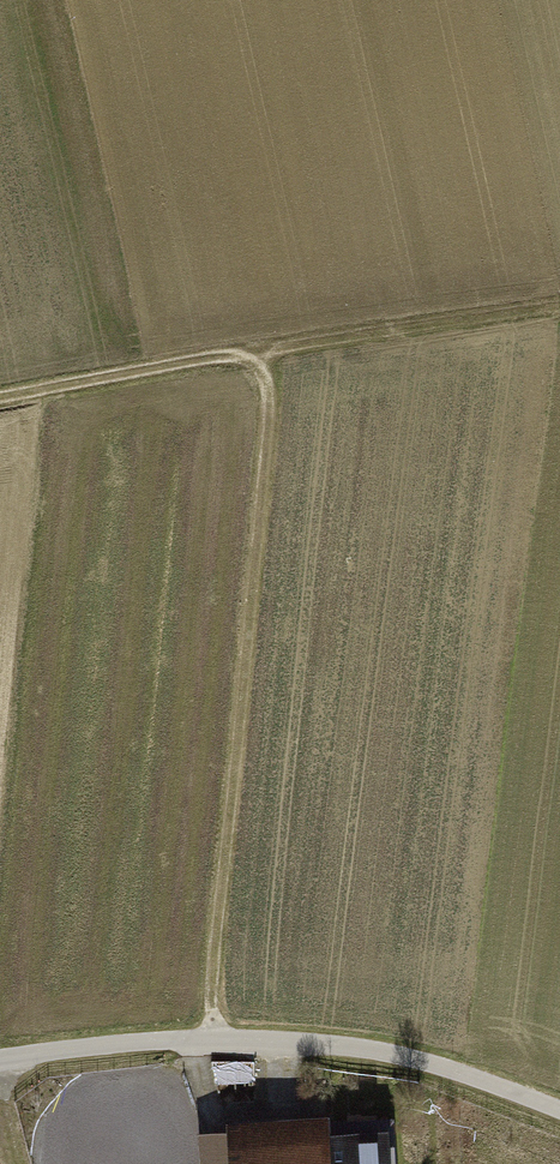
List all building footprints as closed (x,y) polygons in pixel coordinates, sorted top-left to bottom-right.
[(254,1112),(254,1128),(225,1129),(226,1163),(415,1163),(414,1130),(360,1131),(359,1108),(254,1112)]
